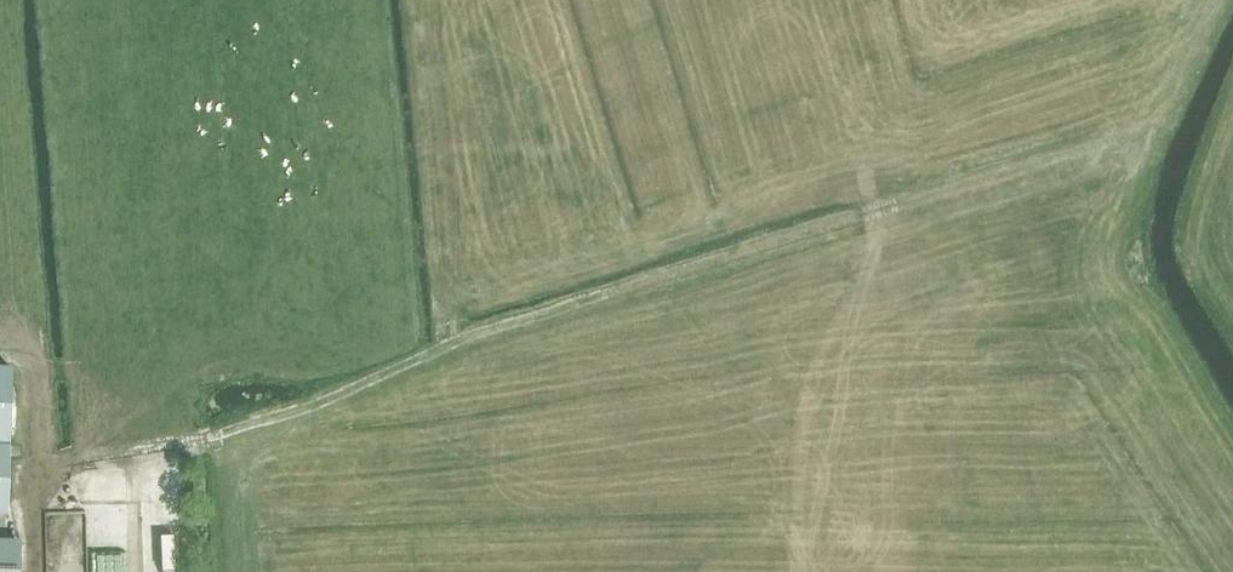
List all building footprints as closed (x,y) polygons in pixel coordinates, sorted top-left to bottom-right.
[(6,512),(7,458),(8,438),(10,438),(11,365),(0,365),(0,512),(6,512)] [(20,544),(0,543),(0,571),(19,571),(20,544)]
